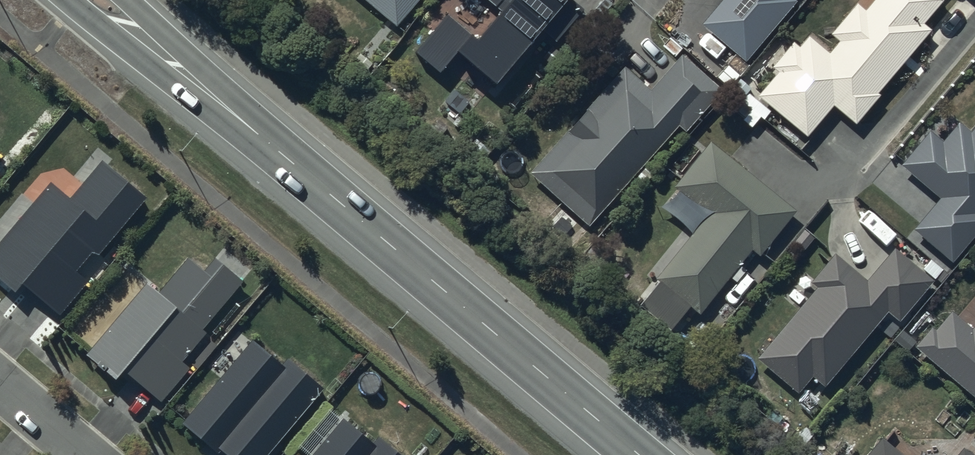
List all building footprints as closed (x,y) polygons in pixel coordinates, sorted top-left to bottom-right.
[(397,34),(425,0),(356,0),(397,34)] [(588,0),(568,0),(548,25),(532,12),(537,5),(530,0),(475,0),(470,7),(483,18),(460,44),(484,66),(490,59),(500,68),(462,112),(487,134),(508,110),(512,114),(577,41),(582,46),(608,17),(588,0)] [(699,33),(745,71),(798,9),(794,6),(799,0),(727,0),(699,33)] [(807,147),(833,117),(855,136),(881,106),(877,103),(931,39),(924,33),(945,9),(934,0),(884,0),(866,21),(857,14),(832,43),(839,49),(829,60),(809,44),(800,55),(794,50),(772,77),(776,80),(755,104),(807,147)] [(626,75),(530,180),(588,232),(679,132),(686,139),(722,99),(682,64),(651,98),(626,75)] [(912,236),(950,269),(974,239),(974,134),(970,139),(958,129),(941,149),(929,139),(900,173),(938,205),(912,236)] [(706,220),(653,286),(699,323),(752,258),(759,263),(795,218),(711,150),(674,195),(706,220)] [(52,187),(0,248),(0,284),(15,297),(23,287),(61,319),(88,287),(75,276),(93,255),(98,260),(147,203),(104,167),(73,205),(52,187)] [(816,296),(756,366),(797,401),(811,384),(822,394),(886,319),(899,330),(932,291),(894,258),(865,291),(834,264),(810,291),(816,296)] [(151,292),(91,360),(117,383),(125,375),(163,408),(192,375),(183,367),(208,338),(204,334),(247,287),(218,262),(206,276),(193,264),(161,301),(151,292)] [(911,343),(974,397),(974,318),(969,326),(948,308),(932,327),(927,324),(911,343)] [(254,343),(182,427),(216,454),(222,454),(223,454),(274,454),(326,394),(290,362),(285,368),(254,343)] [(321,454),(395,454),(381,443),(374,450),(345,426),(321,454)] [(881,434),(863,454),(907,454),(881,434)] [(960,445),(952,454),(972,454),(960,445)]
